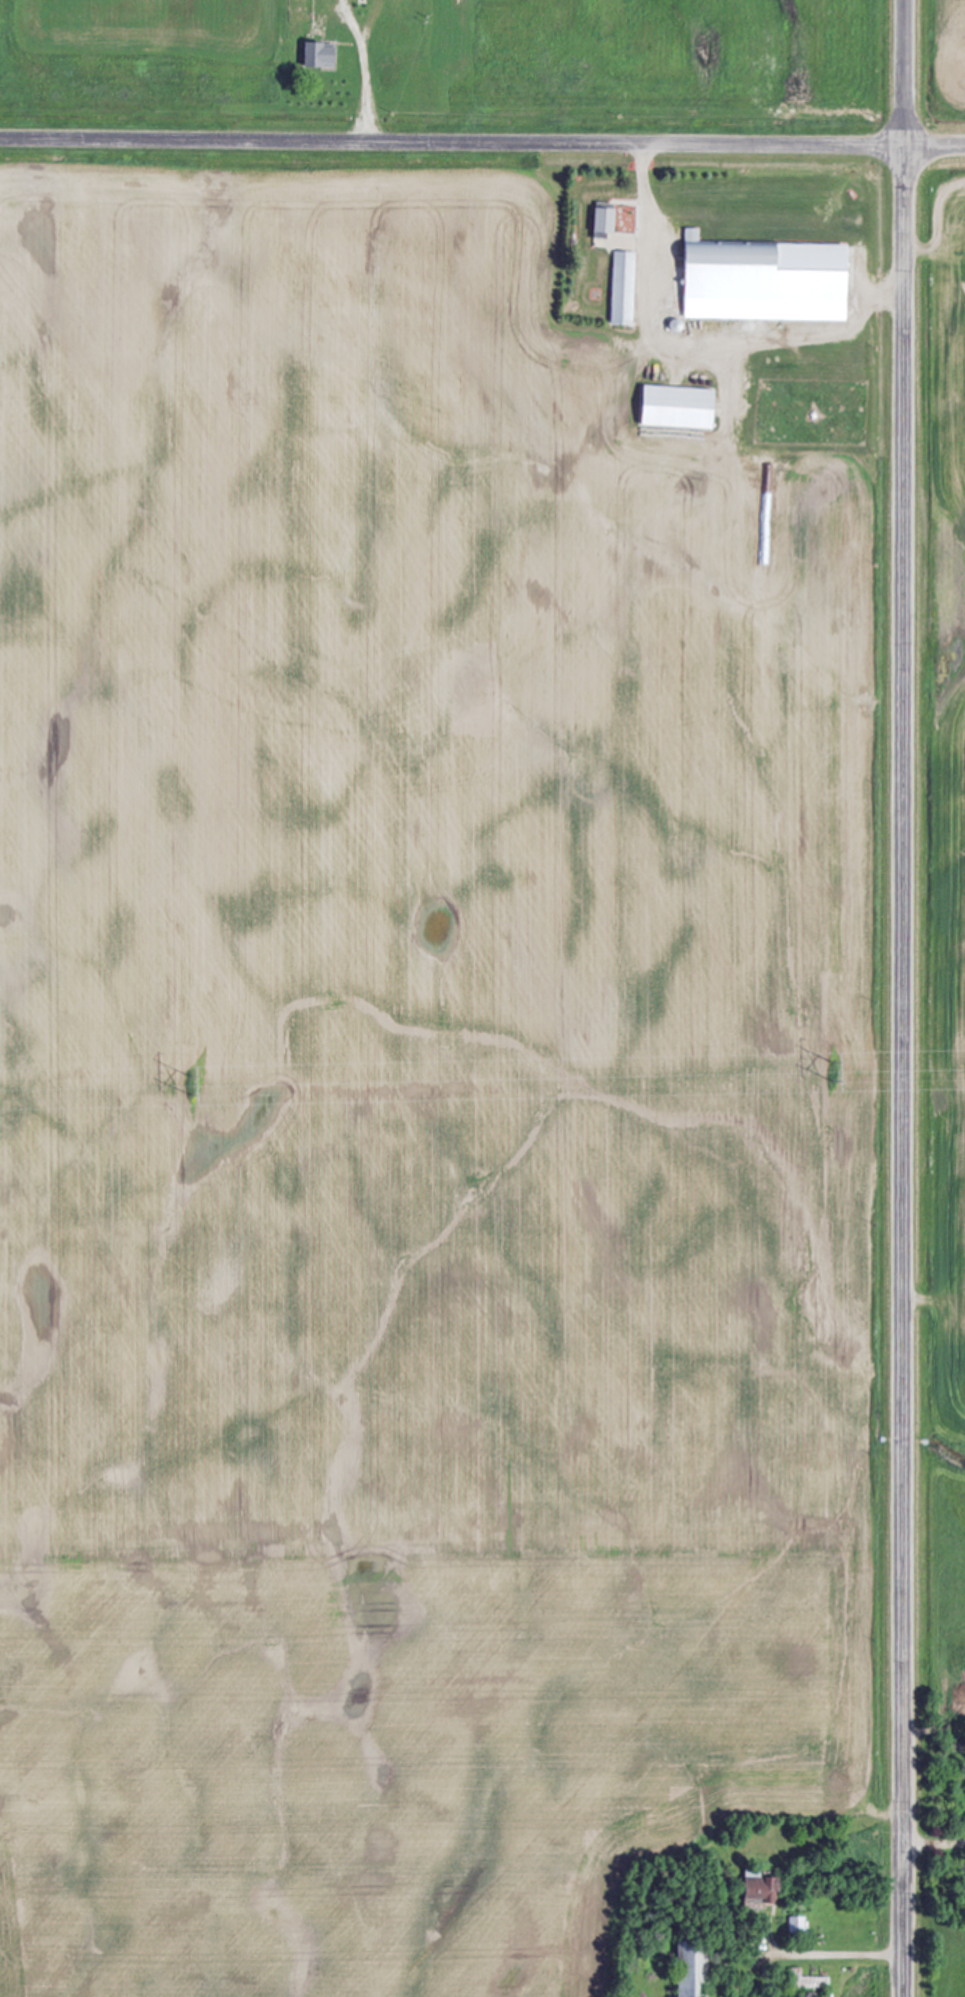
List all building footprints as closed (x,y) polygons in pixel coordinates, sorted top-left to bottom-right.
[(324,43),(306,42),(305,64),(334,65),(334,48),(324,48),(324,43)] [(595,233),(615,234),(616,209),(596,208),(595,233)] [(848,321),(849,245),(700,243),(700,229),(686,228),(685,319),(848,321)] [(636,252),(614,252),(612,324),(634,325),(636,252)] [(714,429),(716,389),(644,386),(643,427),(714,429)] [(761,1867),(746,1867),(746,1903),(777,1903),(777,1877),(761,1876),(761,1867)] [(789,1917),(789,1933),(807,1933),(807,1917),(789,1917)] [(709,1941),(679,1941),(678,1996),(708,1996),(709,1941)]
